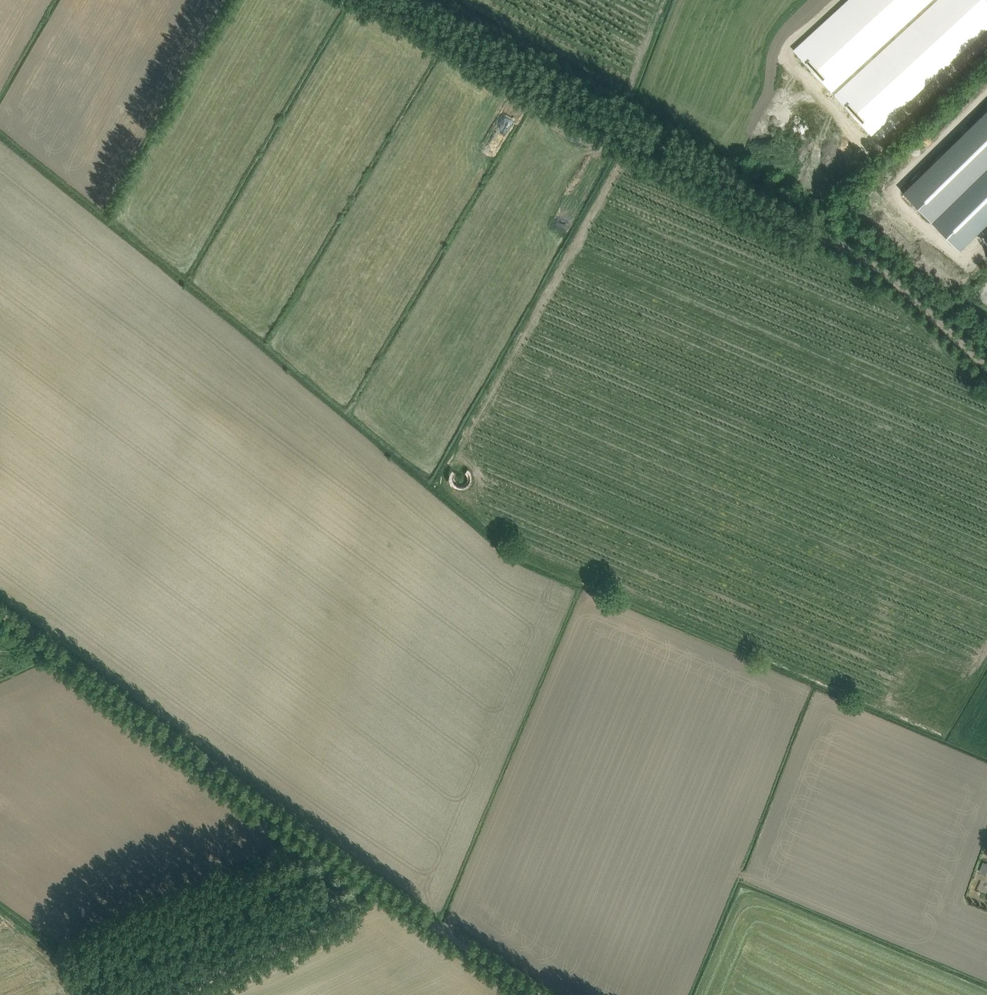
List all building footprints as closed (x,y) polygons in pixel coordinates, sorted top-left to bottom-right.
[(802,33),(874,120),(986,28),(986,0),(842,0),(802,33)] [(903,193),(931,222),(959,250),(986,223),(986,110),(903,193)]
